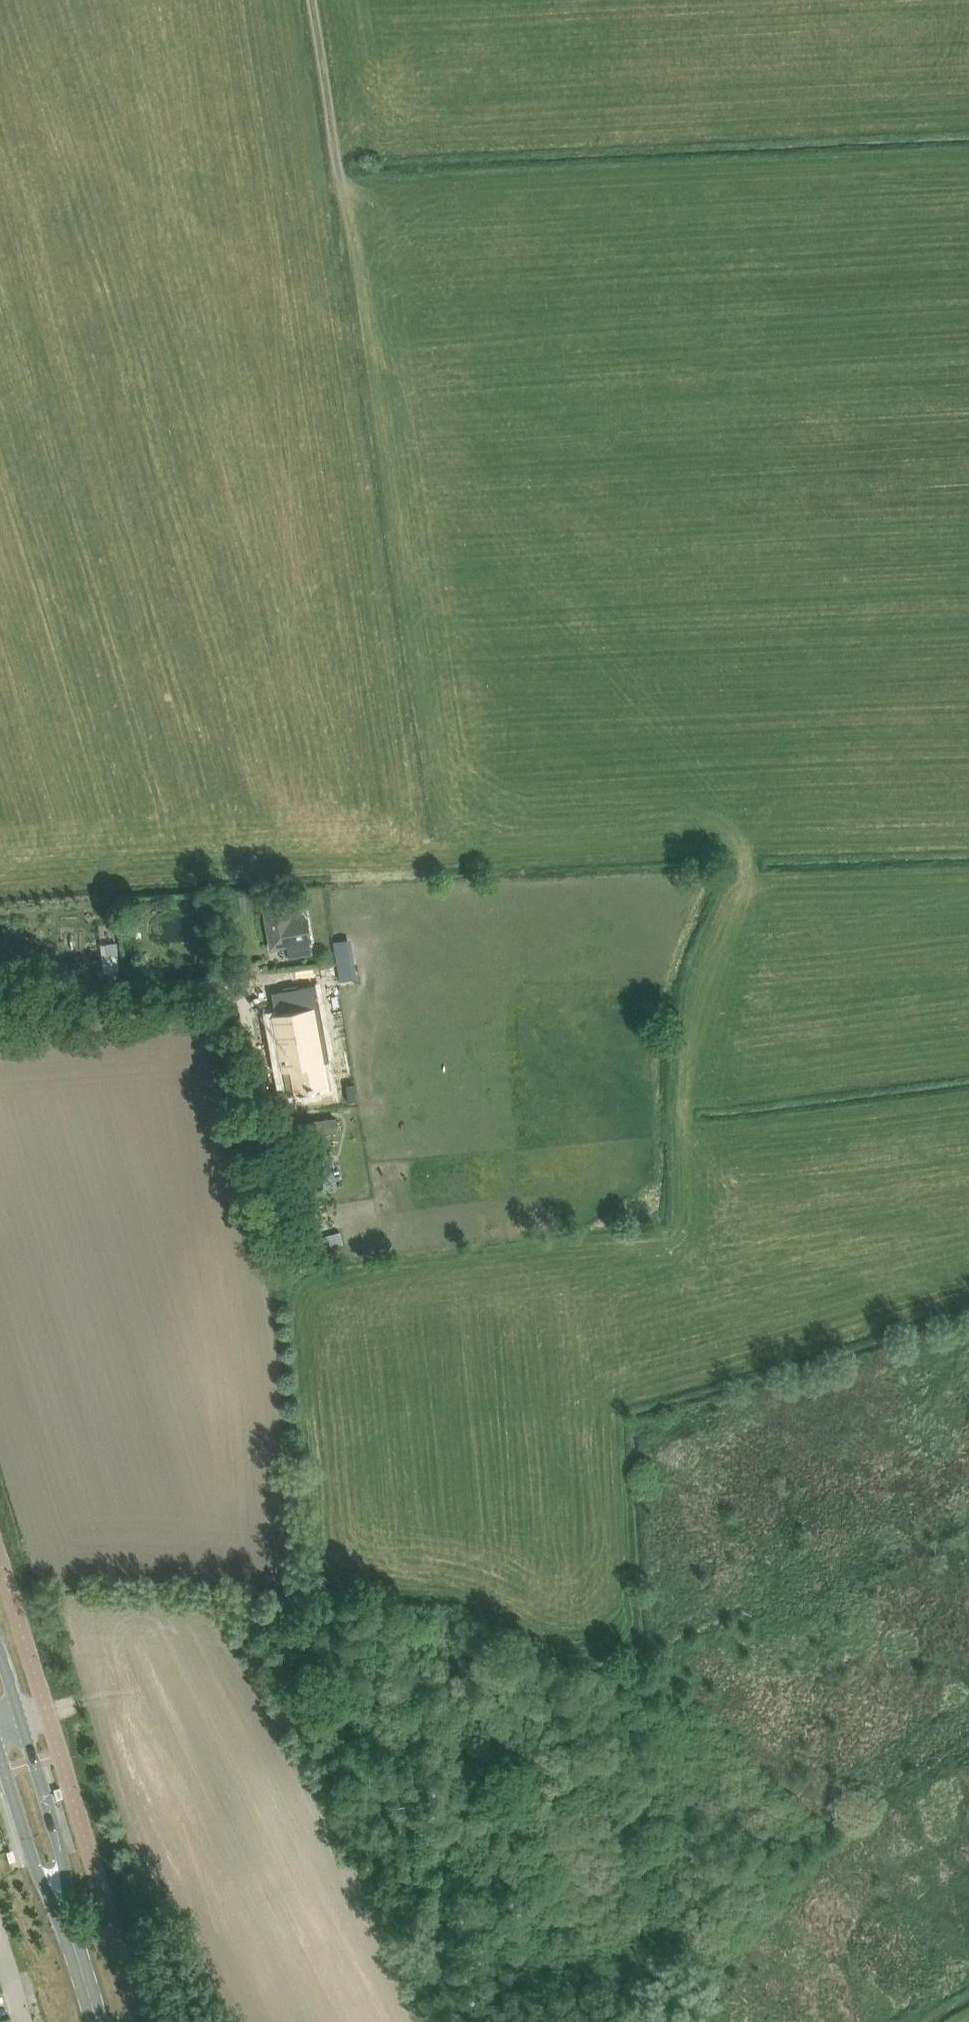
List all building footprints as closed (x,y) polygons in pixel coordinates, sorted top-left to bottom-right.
[(287,905),(265,909),(272,948),(287,945),(289,957),(311,953),(309,941),(311,941),(307,919),(290,922),(287,905)] [(298,1001),(270,1006),(271,1008),(284,1080),(284,1081),(291,1080),(295,1100),(334,1093),(320,1014),(300,1017),(298,1001)]
